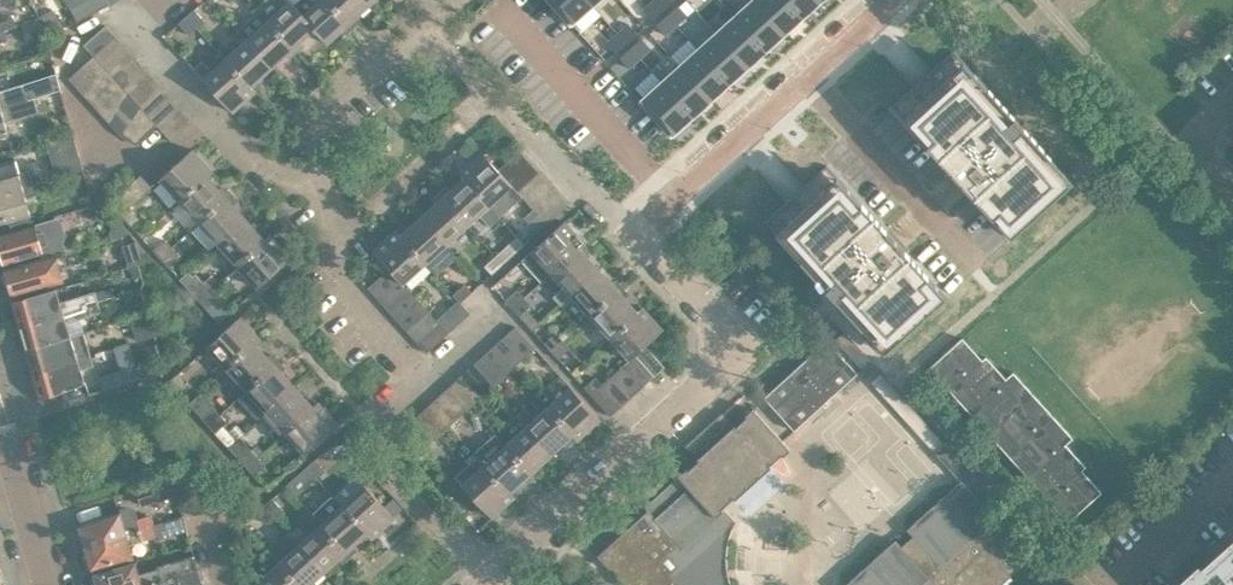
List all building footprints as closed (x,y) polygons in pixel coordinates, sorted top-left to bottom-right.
[(1,0),(0,0),(0,29),(4,28),(17,25),(6,8),(1,0)] [(76,20),(107,2),(106,0),(64,0),(76,20)] [(256,7),(267,19),(292,47),(313,28),(314,27),(302,14),(290,0),(263,0),(256,7)] [(302,14),(314,27),(313,28),(326,42),(348,22),(328,0),(317,0),(302,14)] [(348,22),(370,3),(367,0),(328,0),(348,22)] [(569,23),(589,6),(584,0),(548,0),(569,23)] [(652,1),(662,11),(672,1),(671,0),(653,0),(652,1)] [(751,1),(782,34),(800,19),(784,0),(752,0),(751,1)] [(800,19),(819,1),(818,0),(784,0),(800,19)] [(652,1),(641,11),(650,21),(662,11),(652,1)] [(751,1),(733,18),(764,51),(782,34),(751,1)] [(677,5),(666,15),(675,25),(686,16),(677,5)] [(193,8),(185,15),(196,27),(204,20),(193,8)] [(48,35),(62,28),(52,9),(38,16),(48,35)] [(68,24),(74,20),(69,10),(62,14),(68,24)] [(238,30),(246,39),(271,66),(292,47),(267,19),(260,11),(238,30)] [(178,22),(188,34),(196,27),(185,15),(178,22)] [(666,15),(654,25),(663,35),(675,25),(666,15)] [(733,18),(714,34),(746,67),(764,51),(733,18)] [(38,21),(21,26),(25,41),(43,36),(38,21)] [(625,23),(614,33),(624,43),(634,33),(625,23)] [(93,55),(115,35),(105,24),(83,44),(93,55)] [(614,33),(603,43),(612,53),(624,43),(614,33)] [(714,34),(697,50),(727,84),(746,67),(714,34)] [(124,46),(115,35),(93,55),(103,65),(124,46)] [(246,39),(224,58),(254,91),(255,90),(250,85),(271,66),(246,39)] [(641,39),(630,49),(639,59),(650,49),(641,39)] [(103,65),(105,67),(113,76),(134,57),(124,46),(103,65)] [(1011,61),(1018,72),(1037,59),(1030,48),(1011,61)] [(630,49),(619,59),(628,69),(639,59),(630,49)] [(697,50),(678,66),(708,100),(727,84),(697,50)] [(952,54),(892,109),(1008,237),(1070,183),(952,54)] [(89,92),(105,67),(103,65),(93,55),(69,77),(75,84),(89,92)] [(116,80),(122,87),(144,67),(134,57),(113,76),(116,80)] [(232,111),(254,91),(224,58),(211,70),(201,59),(192,67),(232,111)] [(678,66),(659,83),(690,117),(708,100),(678,66)] [(116,80),(113,76),(105,67),(89,92),(86,96),(100,105),(116,80)] [(132,98),(133,97),(154,78),(144,67),(122,87),(127,92),(132,98)] [(7,104),(20,101),(20,100),(33,96),(60,89),(56,75),(23,84),(23,86),(0,92),(0,106),(7,104)] [(154,78),(133,97),(132,98),(139,105),(142,108),(163,89),(154,78)] [(111,117),(127,92),(122,87),(116,80),(100,105),(98,108),(111,117)] [(659,83),(640,100),(665,128),(670,134),(690,117),(659,83)] [(163,89),(142,108),(151,119),(173,100),(163,89)] [(139,105),(132,98),(127,92),(111,117),(109,121),(123,130),(139,105)] [(20,100),(20,101),(7,104),(0,106),(0,136),(8,134),(4,120),(37,110),(33,96),(20,100)] [(173,100),(151,119),(157,125),(161,130),(183,110),(173,100)] [(139,105),(123,130),(120,133),(136,144),(157,125),(151,119),(142,108),(139,105)] [(171,141),(193,121),(183,110),(161,130),(171,141)] [(71,133),(45,140),(55,177),(82,170),(71,133)] [(191,148),(159,178),(179,200),(211,170),(191,148)] [(528,161),(519,150),(497,169),(507,180),(528,161)] [(481,152),(459,171),(489,204),(498,215),(521,195),(517,191),(511,184),(507,180),(497,169),(481,152)] [(22,186),(32,183),(29,170),(18,173),(14,158),(0,162),(0,192),(22,186)] [(538,171),(528,161),(507,180),(511,184),(517,191),(538,171)] [(827,168),(766,223),(883,352),(944,297),(827,168)] [(212,171),(211,170),(179,200),(198,221),(226,196),(207,176),(212,171)] [(498,215),(489,204),(459,171),(458,172),(463,177),(442,196),(467,224),(479,213),(489,224),(498,215)] [(538,171),(517,191),(527,201),(548,182),(538,171)] [(113,198),(120,213),(128,206),(149,187),(138,175),(113,198)] [(536,212),(537,212),(558,193),(548,182),(527,201),(536,212)] [(29,214),(22,186),(0,192),(0,222),(7,220),(28,215),(29,214)] [(558,193),(537,212),(547,223),(568,204),(558,193)] [(88,195),(76,198),(79,209),(91,205),(88,195)] [(218,243),(245,218),(226,196),(198,221),(218,243)] [(446,243),(467,224),(442,196),(421,215),(446,243)] [(128,206),(120,213),(130,225),(138,217),(128,206)] [(547,223),(537,212),(536,212),(528,219),(539,230),(547,223)] [(31,225),(28,215),(7,220),(10,231),(31,225)] [(395,230),(424,262),(446,243),(421,215),(400,234),(396,229),(395,230)] [(264,238),(245,218),(218,243),(237,264),(270,235),(269,234),(264,238)] [(34,224),(31,225),(10,231),(0,234),(0,253),(3,263),(42,252),(43,257),(62,251),(60,241),(62,237),(58,223),(54,219),(34,224)] [(117,219),(113,222),(110,233),(111,238),(130,233),(117,219)] [(542,280),(551,272),(584,243),(563,220),(522,258),(542,280)] [(402,282),(424,262),(395,230),(373,250),(389,267),(398,278),(402,282)] [(257,286),(290,257),(270,235),(237,264),(257,286)] [(160,257),(171,247),(164,239),(152,249),(160,257)] [(129,265),(152,259),(136,241),(122,245),(129,265)] [(559,303),(570,293),(598,268),(579,248),(584,243),(551,272),(563,286),(552,296),(559,303)] [(514,253),(506,245),(495,255),(502,263),(514,253)] [(178,254),(171,247),(160,257),(166,264),(178,254)] [(55,254),(43,257),(4,268),(5,271),(3,274),(4,281),(8,283),(12,295),(63,282),(55,254)] [(491,273),(502,263),(495,255),(484,265),(491,273)] [(367,287),(377,298),(398,278),(389,267),(367,287)] [(570,293),(590,315),(617,290),(598,268),(570,293)] [(387,308),(408,289),(402,282),(398,278),(377,298),(387,308)] [(198,300),(210,289),(203,281),(191,292),(198,300)] [(464,283),(452,293),(460,301),(471,291),(464,283)] [(14,314),(18,315),(21,324),(84,306),(99,301),(96,292),(96,291),(59,302),(55,288),(14,300),(15,304),(12,307),(14,314)] [(110,288),(96,292),(99,301),(113,297),(110,288)] [(217,297),(210,289),(198,300),(205,307),(217,297)] [(418,300),(408,289),(387,308),(396,319),(418,300)] [(512,307),(524,297),(516,289),(505,299),(512,307)] [(617,290),(590,315),(609,336),(642,307),(641,306),(636,310),(617,290)] [(530,304),(524,297),(512,307),(519,315),(530,304)] [(396,319),(406,330),(428,311),(418,300),(396,319)] [(27,345),(28,349),(68,336),(65,322),(102,311),(99,301),(84,306),(21,324),(24,334),(21,337),(23,344),(27,345)] [(629,359),(634,354),(645,345),(662,329),(642,307),(609,336),(629,359)] [(428,311),(406,330),(416,341),(437,321),(428,311)] [(239,316),(207,345),(227,367),(259,338),(239,316)] [(447,332),(437,321),(416,341),(426,352),(447,332)] [(514,326),(504,335),(523,357),(534,347),(514,326)] [(551,350),(562,340),(555,331),(543,342),(551,350)] [(523,357),(504,335),(493,345),(512,367),(523,357)] [(32,364),(35,373),(87,355),(84,345),(72,348),(68,336),(28,349),(29,352),(26,355),(28,363),(32,364)] [(961,337),(928,367),(1067,521),(1100,491),(1081,469),(1084,466),(1065,444),(1072,437),(1012,371),(1005,378),(985,356),(981,359),(961,337)] [(227,367),(246,389),(274,364),(255,343),(260,339),(259,338),(227,367)] [(793,430),(856,372),(826,339),(763,396),(793,430)] [(569,347),(562,340),(551,350),(557,357),(569,347)] [(114,347),(117,356),(131,352),(128,342),(114,347)] [(493,345),(482,355),(502,376),(512,367),(493,345)] [(664,366),(645,345),(634,354),(653,376),(664,366)] [(140,379),(133,357),(131,352),(117,356),(121,369),(99,376),(104,389),(140,379)] [(642,386),(653,376),(634,354),(629,359),(623,364),(642,386)] [(78,369),(90,365),(87,355),(35,373),(37,382),(34,385),(36,392),(41,393),(42,398),(82,383),(78,369)] [(502,376),(482,355),(471,365),(491,386),(502,376)] [(293,385),(274,364),(246,389),(238,396),(257,417),(265,410),(293,385)] [(612,374),(631,395),(642,386),(623,364),(612,374)] [(471,365),(461,374),(480,396),(491,386),(471,365)] [(870,381),(934,451),(944,441),(881,372),(870,381)] [(186,385),(176,373),(168,380),(178,392),(186,385)] [(480,396),(461,374),(450,384),(470,405),(480,396)] [(602,383),(601,384),(620,405),(631,395),(612,374),(602,383)] [(590,394),(601,384),(602,383),(595,376),(583,386),(590,394)] [(450,384),(439,394),(459,415),(470,405),(450,384)] [(590,394),(610,415),(620,405),(601,384),(590,394)] [(265,410),(285,431),(317,402),(317,401),(312,406),(293,385),(265,410)] [(599,418),(570,385),(548,405),(577,438),(599,418)] [(459,415),(439,394),(429,403),(448,425),(459,415)] [(317,402),(285,431),(305,454),(338,424),(317,402)] [(429,403),(418,413),(437,435),(448,425),(429,403)] [(576,439),(577,438),(548,405),(526,425),(551,452),(572,434),(576,439)] [(200,416),(207,424),(219,414),(212,406),(200,416)] [(730,582),(728,576),(727,571),(727,567),(726,563),(726,559),(726,556),(726,552),(726,549),(727,545),(728,540),(729,535),(730,531),(732,527),(733,524),(735,520),(722,506),(788,447),(754,409),(735,426),(723,413),(686,447),(698,460),(645,508),(647,509),(599,553),(628,584),(731,584),(730,582)] [(437,435),(418,413),(407,423),(426,445),(437,435)] [(214,432),(226,421),(219,414),(207,424),(214,432)] [(478,416),(471,418),(473,427),(480,426),(478,416)] [(505,444),(530,472),(551,452),(526,425),(505,444)] [(948,467),(958,458),(958,457),(944,441),(934,451),(933,451),(948,467)] [(509,490),(530,472),(505,444),(484,463),(513,496),(514,495),(509,490)] [(246,467),(258,456),(251,448),(239,459),(246,467)] [(253,475),(265,464),(258,456),(246,467),(253,475)] [(455,476),(491,516),(513,496),(484,463),(477,456),(455,476)] [(958,458),(948,467),(960,480),(961,479),(986,508),(996,499),(958,457),(958,458)] [(314,458),(306,465),(317,477),(325,470),(314,458)] [(299,472),(309,484),(317,477),(306,465),(299,472)] [(374,475),(364,484),(342,504),(371,537),(393,517),(391,514),(382,504),(375,497),(385,488),(374,475)] [(137,488),(137,489),(142,504),(176,493),(172,479),(137,488)] [(1029,555),(987,508),(986,508),(961,479),(960,480),(906,529),(914,537),(902,548),(894,539),(844,584),(996,584),(1029,555)] [(392,495),(382,504),(391,514),(400,505),(392,495)] [(271,497),(264,504),(274,515),(282,508),(271,497)] [(256,511),(266,522),(274,515),(264,504),(256,511)] [(370,537),(371,537),(342,504),(320,523),(345,551),(366,532),(370,537)] [(83,546),(152,526),(149,516),(136,520),(134,512),(127,508),(79,522),(79,525),(78,529),(80,536),(83,538),(85,545),(83,546)] [(92,569),(132,558),(128,544),(147,539),(148,542),(188,530),(183,516),(152,526),(83,546),(83,547),(85,546),(87,553),(85,556),(88,564),(91,566),(92,569)] [(289,532),(324,570),(345,551),(320,523),(307,535),(298,524),(289,532)] [(324,570),(289,532),(281,540),(290,550),(278,562),(298,584),(308,584),(324,570)] [(1186,584),(1232,584),(1232,533),(1199,563),(1197,560),(1179,577),(1186,584)] [(177,575),(198,569),(194,556),(157,566),(157,568),(138,574),(135,562),(94,573),(95,576),(92,579),(94,584),(140,584),(167,577),(177,575)] [(278,562),(255,582),(250,577),(242,584),(298,584),(278,562)] [(198,569),(177,575),(167,577),(140,584),(174,584),(179,584),(180,584),(202,584),(198,569)]
